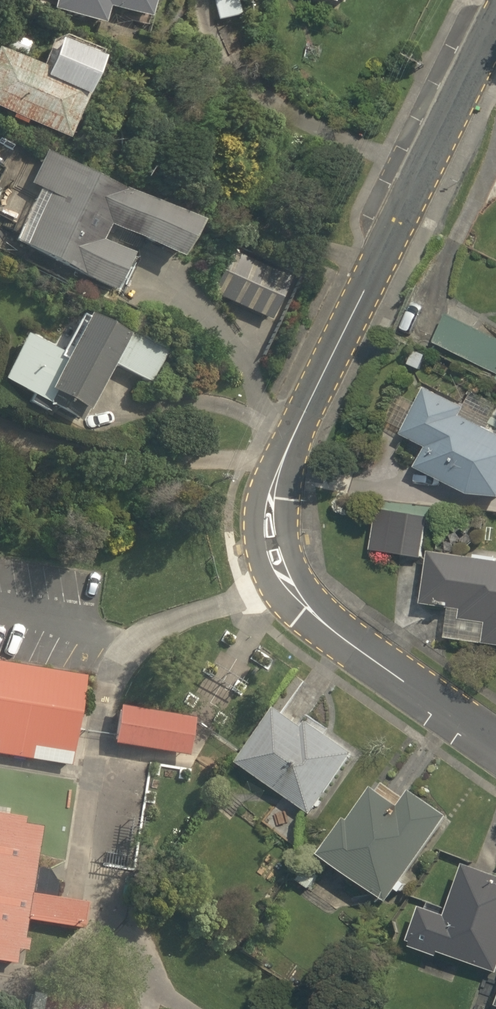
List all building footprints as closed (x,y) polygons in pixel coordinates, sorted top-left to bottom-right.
[(68,16),(113,27),(118,6),(156,16),(159,0),(72,0),(68,16)] [(361,9),(365,0),(336,0),(361,9)] [(2,47),(0,52),(0,110),(68,140),(106,52),(58,31),(44,65),(2,47)] [(19,242),(124,293),(144,251),(105,232),(111,220),(185,256),(202,222),(50,149),(34,183),(44,188),(19,242)] [(293,273),(239,249),(218,297),(271,321),(293,273)] [(151,387),(170,353),(86,307),(63,349),(31,331),(5,379),(83,422),(114,366),(151,387)] [(451,315),(436,346),(495,375),(495,337),(451,315)] [(400,431),(431,447),(420,467),(495,508),(495,423),(425,384),(400,431)] [(426,559),(435,507),(380,498),(372,550),(426,559)] [(495,648),(495,557),(435,549),(427,605),(454,609),(450,641),(495,648)] [(57,767),(72,678),(0,667),(0,758),(57,767)] [(289,703),(245,760),(315,814),(359,757),(289,703)] [(177,721),(96,708),(90,746),(171,759),(177,721)] [(406,807),(379,787),(328,854),(390,901),(454,816),(419,789),(406,807)] [(0,828),(0,944),(4,920),(66,930),(71,900),(9,890),(18,831),(0,828)] [(472,864),(455,912),(427,902),(413,942),(495,971),(495,872),(472,864)]
